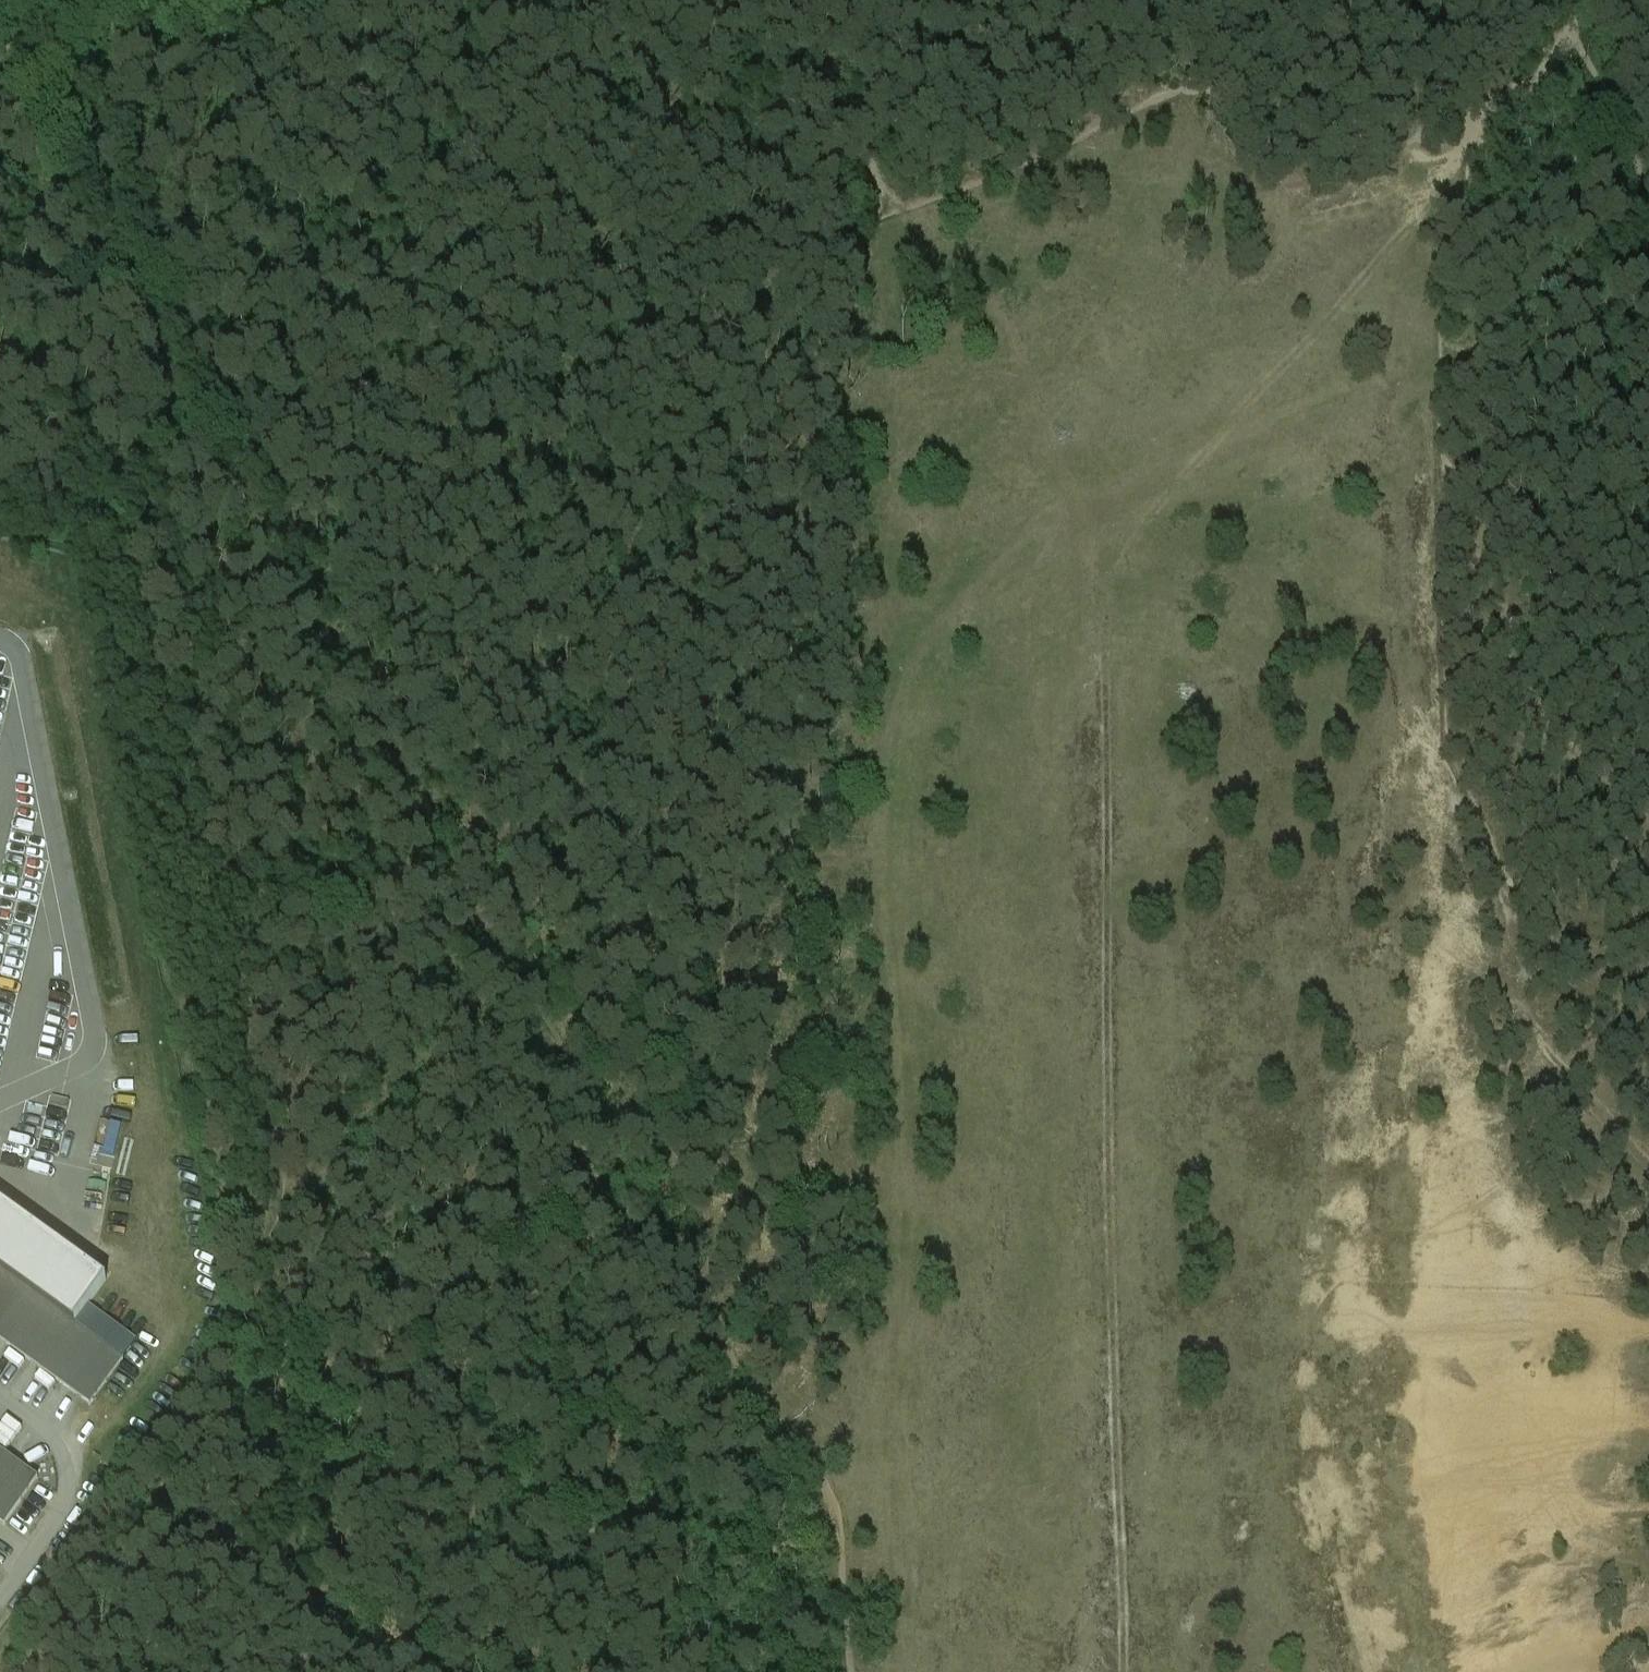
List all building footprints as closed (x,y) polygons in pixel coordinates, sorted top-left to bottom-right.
[(0,1192),(0,1339),(87,1403),(136,1337),(90,1302),(111,1274),(0,1192)] [(0,1450),(0,1522),(2,1524),(37,1476),(0,1450)]
